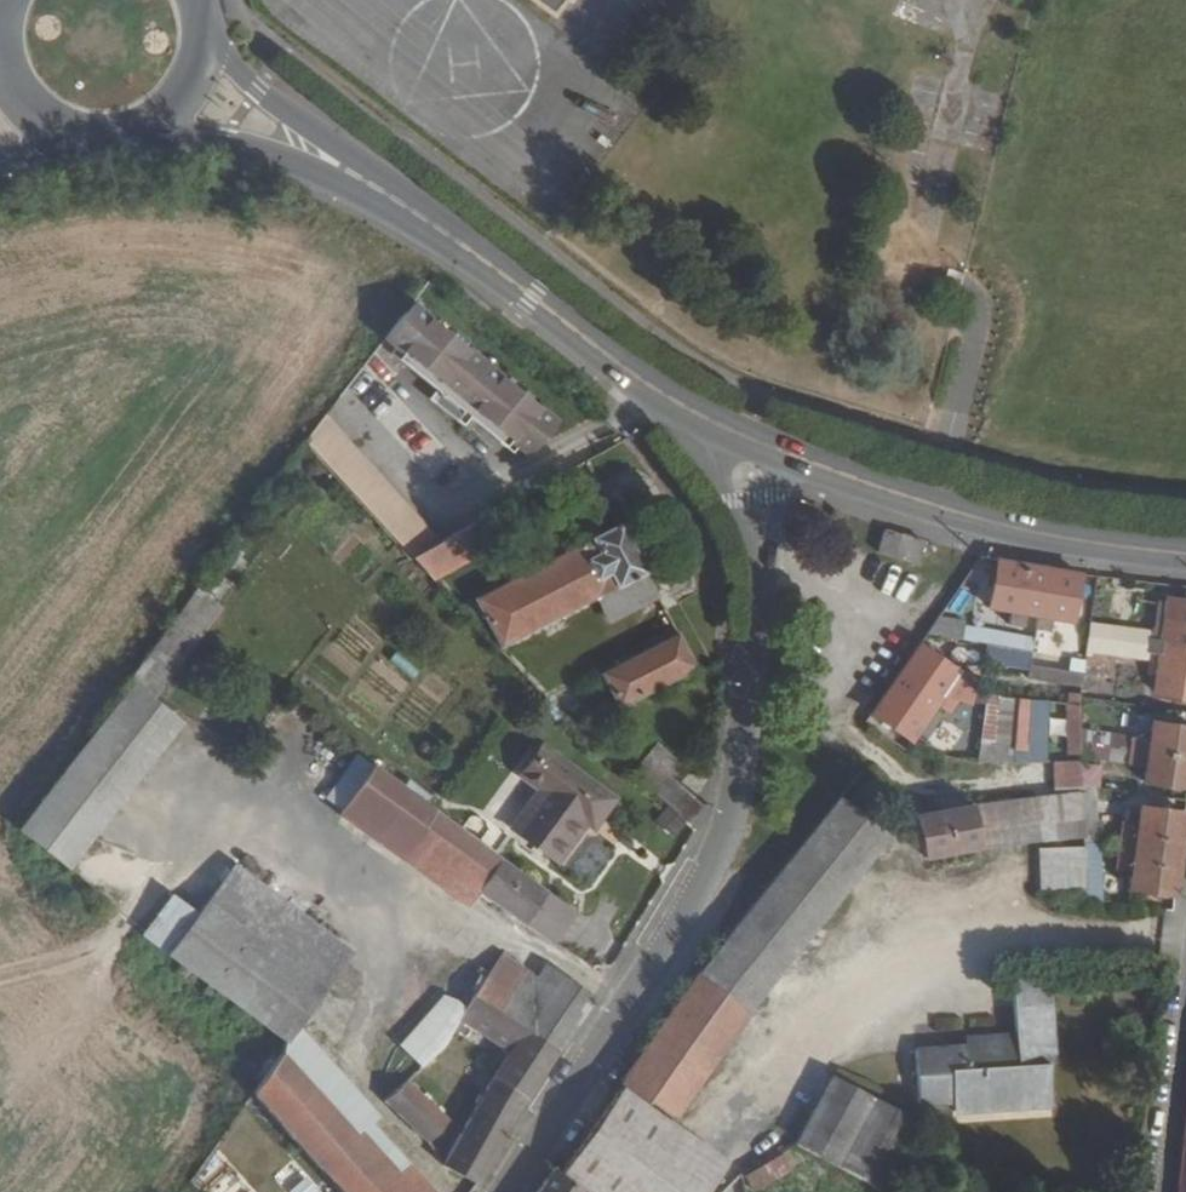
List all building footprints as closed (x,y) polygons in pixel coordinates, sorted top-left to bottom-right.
[(556,14),(567,0),(538,0),(556,14)] [(398,347),(518,444),(527,451),(534,447),(556,421),(412,304),(386,337),(398,347)] [(393,352),(463,409),(476,420),(513,450),(518,444),(398,347),(393,352)] [(455,418),(469,429),(476,420),(463,409),(455,418)] [(307,442),(413,556),(444,539),(326,415),(306,441),(307,442)] [(502,507),(473,522),(477,529),(505,514),(502,507)] [(620,521),(477,594),(503,644),(598,595),(646,570),(620,521)] [(444,539),(413,556),(429,573),(484,543),(477,529),(473,522),(444,539)] [(887,534),(882,558),(920,566),(926,543),(887,534)] [(999,561),(991,608),(1014,611),(1012,626),(1027,629),(1030,614),(1043,616),(1041,631),(1055,634),(1057,619),(1073,621),(1081,574),(999,561)] [(598,595),(610,619),(658,595),(646,570),(598,595)] [(184,590),(115,676),(151,699),(153,695),(213,608),(193,595),(184,590)] [(1088,651),(1146,659),(1148,655),(1161,657),(1156,694),(1185,698),(1185,605),(1168,602),(1163,643),(1149,640),(1150,632),(1091,624),(1088,651)] [(978,630),(977,643),(987,644),(1034,651),(1036,638),(978,630)] [(601,672),(620,706),(695,668),(677,632),(601,672)] [(1084,683),(1087,658),(1034,651),(987,644),(985,658),(1030,665),(1028,676),(1084,683)] [(919,646),(870,714),(907,741),(945,690),(972,696),(973,692),(976,678),(955,673),(919,646)] [(127,686),(19,831),(71,869),(178,724),(127,686)] [(976,693),(966,742),(978,745),(988,695),(976,693)] [(988,695),(978,745),(978,748),(990,750),(1000,696),(988,695)] [(1024,699),(1016,747),(1028,749),(1036,701),(1024,699)] [(1067,704),(1067,749),(1083,749),(1083,731),(1082,706),(1067,704)] [(1083,749),(1083,756),(1147,765),(1144,783),(1185,789),(1185,728),(1153,722),(1150,741),(1083,731),(1083,749)] [(664,746),(636,777),(689,824),(704,808),(681,787),(694,771),(664,746)] [(540,791),(512,828),(554,860),(583,822),(590,813),(598,820),(612,801),(542,747),(520,775),(540,791)] [(412,841),(565,952),(585,922),(438,812),(373,764),(356,787),(341,808),(404,853),(412,841)] [(973,804),(981,848),(1084,834),(1084,807),(1084,787),(1084,784),(973,804)] [(1084,807),(1084,834),(1085,843),(1085,889),(1086,897),(1099,899),(1096,788),(1084,787),(1084,807)] [(838,798),(699,971),(750,1010),(888,840),(838,798)] [(920,813),(928,857),(981,848),(973,804),(920,813)] [(1126,825),(1119,870),(1132,872),(1129,890),(1175,897),(1185,814),(1142,806),(1138,827),(1126,825)] [(590,813),(583,822),(592,829),(598,820),(590,813)] [(1044,844),(1044,889),(1085,889),(1085,843),(1044,844)] [(234,864),(168,955),(288,1042),(354,950),(234,864)] [(614,943),(585,922),(565,952),(593,972),(614,943)] [(475,992),(556,1050),(593,996),(554,968),(534,954),(524,969),(504,954),(491,972),(484,966),(479,973),(485,977),(475,992)] [(916,1051),(919,1102),(956,1100),(956,1102),(983,1100),(985,1110),(1052,1104),(1050,1061),(1056,1061),(1049,964),(1012,967),(1016,1033),(1017,1046),(1003,1046),(1002,1035),(980,1036),(981,1045),(968,1047),(916,1051)] [(699,971),(621,1079),(672,1116),(750,1010),(699,971)] [(475,992),(446,1036),(432,1049),(443,1060),(457,1047),(473,1021),(512,1049),(481,1100),(515,1120),(556,1050),(475,992)] [(1002,1035),(1003,1046),(1017,1046),(1016,1033),(1002,1035)] [(967,1037),(968,1047),(981,1045),(980,1036),(967,1037)] [(339,1191),(407,1191),(283,1052),(252,1095),(280,1126),(339,1191)] [(381,1096),(425,1139),(447,1118),(403,1076),(381,1096)] [(834,1076),(800,1138),(885,1184),(918,1122),(834,1076)] [(565,1172),(593,1191),(705,1191),(726,1162),(624,1089),(565,1172)] [(252,1095),(217,1145),(240,1171),(280,1126),(252,1095)] [(481,1100),(442,1163),(476,1184),(515,1120),(481,1100)] [(956,1102),(957,1113),(985,1110),(983,1100),(956,1102)] [(198,1191),(259,1191),(240,1171),(217,1145),(190,1183),(198,1191)] [(746,1172),(753,1186),(790,1165),(783,1151),(746,1172)] [(294,1160),(275,1175),(288,1191),(320,1191),(294,1160)] [(538,1191),(587,1191),(556,1169),(555,1169),(538,1191)] [(743,1188),(741,1176),(729,1182),(720,1191),(738,1191),(743,1188)]
